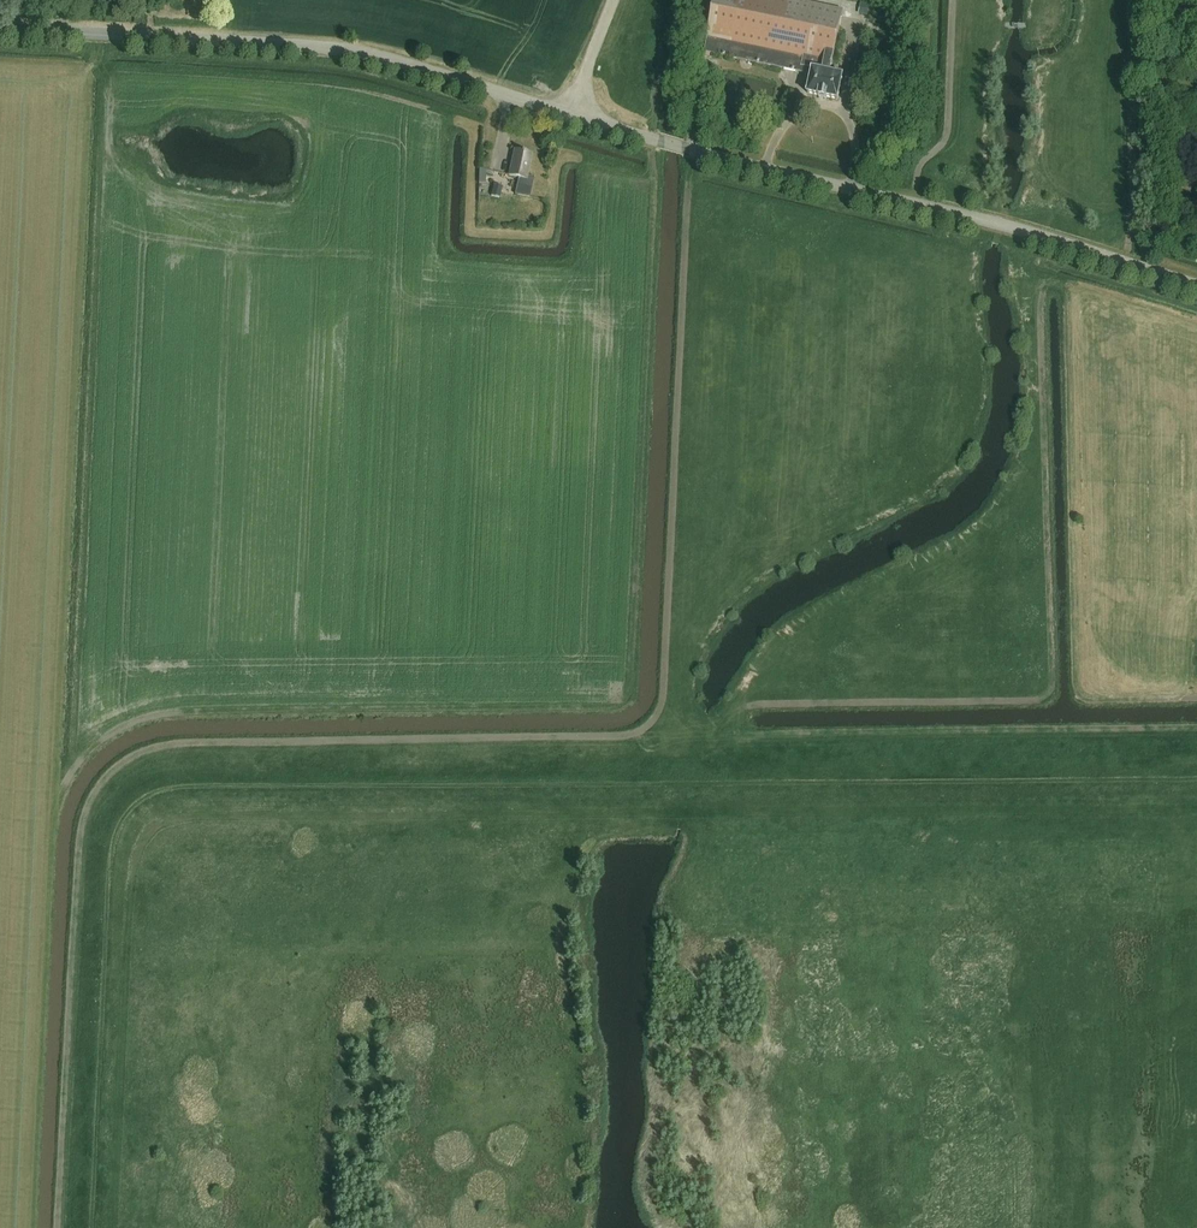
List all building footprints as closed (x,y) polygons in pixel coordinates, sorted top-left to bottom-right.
[(793,0),(715,0),(704,52),(804,74),(805,67),(813,69),(808,92),(839,99),(844,74),(832,71),(844,11),(793,0)] [(870,5),(864,3),(861,14),(868,15),(870,5)] [(532,188),(535,176),(528,174),(533,154),(515,149),(509,175),(519,178),(517,184),(515,193),(530,197),(532,188)] [(482,167),(480,181),(488,182),(489,168),(482,167)] [(496,183),(493,194),(501,196),(505,186),(496,183)]
